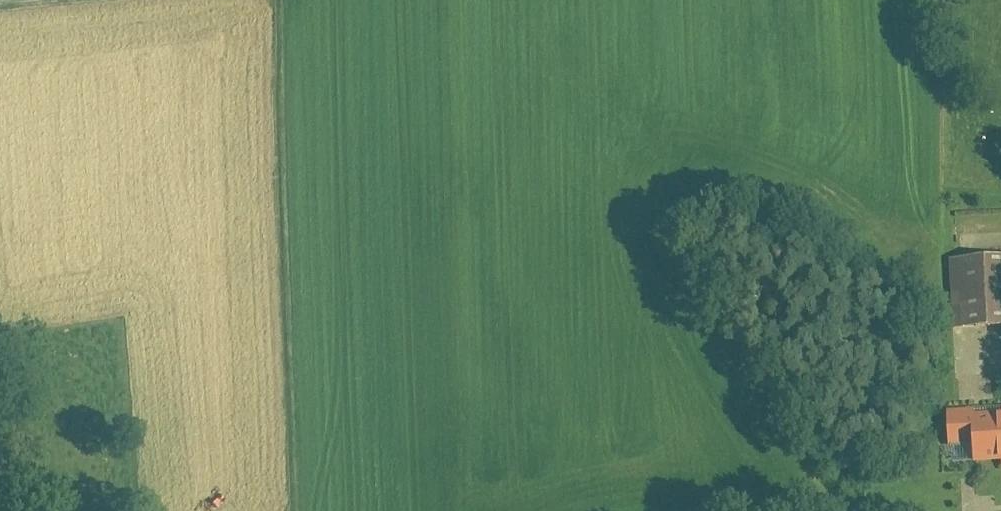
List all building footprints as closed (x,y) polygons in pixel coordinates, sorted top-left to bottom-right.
[(1000,323),(1000,258),(957,259),(958,324),(1000,323)] [(974,463),(1000,462),(1000,372),(982,373),(983,417),(972,417),(974,463)]
